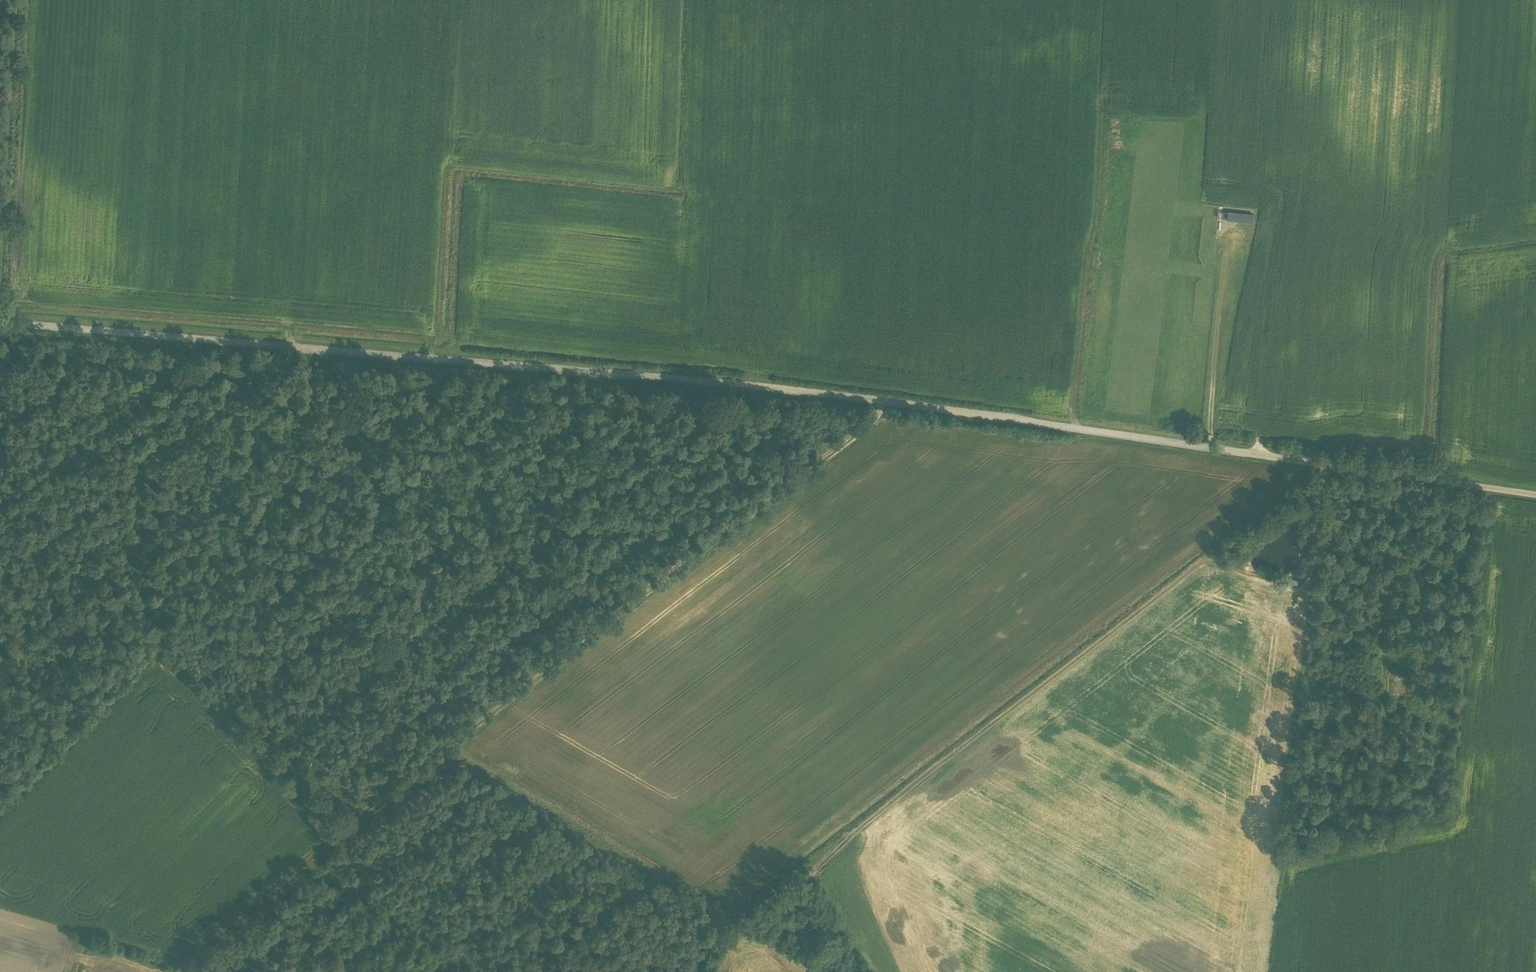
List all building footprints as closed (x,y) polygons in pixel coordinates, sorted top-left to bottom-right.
[(1258,213),(1230,210),(1229,220),(1256,223),(1258,213)]
